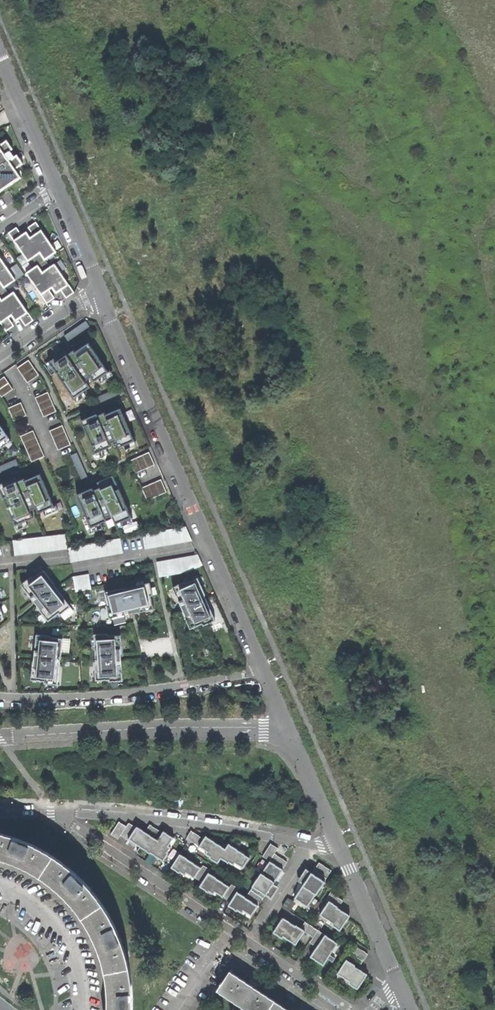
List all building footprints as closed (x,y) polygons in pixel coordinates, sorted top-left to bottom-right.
[(0,142),(0,186),(4,192),(25,178),(18,169),(26,164),(19,155),(13,159),(10,154),(15,150),(9,142),(3,146),(0,142)] [(15,231),(11,233),(29,261),(33,259),(41,253),(46,261),(57,254),(37,224),(30,228),(35,236),(33,237),(31,238),(28,233),(23,236),(18,228),(15,231)] [(4,290),(11,285),(19,280),(0,252),(0,284),(4,290)] [(39,267),(28,274),(49,304),(52,302),(55,300),(49,291),(54,288),(58,294),(60,292),(62,291),(68,299),(76,293),(56,265),(51,268),(46,261),(41,253),(33,259),(39,267)] [(11,285),(4,290),(0,284),(0,320),(7,331),(13,327),(23,320),(27,326),(31,323),(37,319),(17,290),(15,292),(11,285)] [(67,336),(71,342),(92,328),(88,322),(67,336)] [(93,347),(83,355),(103,382),(113,375),(93,347)] [(62,360),(55,365),(78,396),(91,386),(69,355),(62,360)] [(30,361),(19,369),(24,376),(35,369),(30,361)] [(40,376),(35,369),(24,376),(29,383),(40,376)] [(0,382),(0,391),(10,384),(6,378),(0,382)] [(10,384),(0,391),(0,392),(4,398),(15,390),(10,384)] [(50,393),(37,399),(40,405),(52,400),(50,393)] [(55,406),(52,400),(40,405),(42,411),(55,406)] [(23,404),(10,409),(13,415),(25,410),(23,404)] [(57,412),(55,406),(42,411),(45,417),(57,412)] [(28,417),(25,410),(13,415),(16,422),(28,417)] [(123,414),(113,418),(125,447),(136,443),(123,414)] [(94,419),(86,423),(101,454),(115,447),(101,416),(94,419)] [(64,427),(52,432),(55,439),(67,434),(64,427)] [(35,432),(22,438),(25,444),(38,439),(35,432)] [(69,440),(67,434),(55,439),(57,445),(69,440)] [(41,445),(38,439),(25,444),(28,451),(41,445)] [(72,446),(69,440),(57,445),(60,451),(72,446)] [(43,452),(41,445),(28,451),(31,457),(43,452)] [(46,457),(43,452),(31,457),(33,463),(46,457)] [(151,454),(145,456),(150,468),(157,466),(151,454)] [(145,456),(138,459),(143,471),(150,468),(145,456)] [(138,459),(131,462),(136,474),(143,471),(138,459)] [(58,509),(45,476),(33,481),(46,514),(58,509)] [(118,478),(103,484),(119,526),(134,520),(118,478)] [(15,481),(1,486),(18,527),(32,521),(18,487),(15,481)] [(163,481),(156,483),(162,495),(168,492),(163,481)] [(156,483),(150,487),(155,498),(162,495),(156,483)] [(150,487),(143,489),(148,501),(155,498),(150,487)] [(98,496),(96,491),(83,496),(94,525),(107,520),(98,496)] [(144,534),(147,550),(194,541),(187,527),(144,534)] [(15,542),(16,556),(69,550),(68,536),(15,542)] [(70,549),(73,564),(125,554),(123,539),(70,549)] [(199,556),(157,563),(160,578),(186,573),(203,566),(199,556)] [(44,571),(23,587),(37,604),(48,620),(69,604),(44,571)] [(77,592),(92,590),(89,575),(74,578),(77,592)] [(196,577),(172,588),(181,608),(190,628),(201,623),(201,624),(214,619),(196,577)] [(134,612),(152,607),(150,596),(151,595),(147,582),(104,593),(109,618),(134,612)] [(95,680),(121,678),(120,654),(119,634),(106,635),(106,634),(93,635),(95,680)] [(65,639),(37,636),(35,659),(33,678),(60,681),(65,639)] [(126,827),(119,822),(111,834),(119,840),(122,836),(129,841),(127,844),(135,849),(147,858),(151,852),(170,866),(172,862),(176,857),(168,852),(173,845),(176,839),(164,831),(163,833),(151,825),(145,833),(130,822),(126,827)] [(192,832),(187,839),(201,847),(199,849),(208,854),(221,862),(224,857),(232,862),(244,870),(251,858),(231,846),(228,850),(207,837),(205,840),(192,832)] [(38,876),(51,855),(38,846),(22,839),(6,834),(0,833),(0,858),(13,863),(27,870),(38,876)] [(289,857),(271,845),(263,857),(270,862),(253,887),(266,895),(274,900),(282,888),(277,885),(283,877),(286,871),(284,869),(288,862),(286,861),(289,857)] [(70,904),(80,918),(100,903),(91,891),(79,878),(66,865),(51,855),(38,876),(49,884),(61,893),(70,904)] [(201,869),(180,855),(173,866),(194,880),(195,879),(196,877),(203,882),(209,873),(211,871),(203,866),(201,869)] [(333,872),(319,864),(314,872),(308,869),(304,876),(300,883),(303,884),(294,898),(310,908),(319,895),(321,897),(330,883),(327,881),(333,872)] [(230,887),(209,873),(203,882),(201,886),(223,901),(224,899),(225,896),(232,901),(238,891),(239,889),(232,884),(230,887)] [(246,897),(238,891),(232,901),(231,902),(230,903),(254,919),(262,907),(260,906),(266,895),(253,887),(246,897)] [(344,902),(330,893),(325,901),(328,903),(319,915),(343,931),(353,917),(345,912),(340,908),(344,902)] [(100,957),(104,972),(126,967),(123,950),(116,934),(110,918),(100,903),(80,918),(88,929),(96,944),(100,957)] [(340,944),(305,923),(302,928),(284,917),(274,932),(299,947),(301,944),(303,940),(316,948),(310,958),(326,967),(333,956),(340,944)] [(368,954),(352,945),(335,974),(351,983),(349,986),(360,992),(370,975),(364,972),(359,969),(368,954)] [(130,1000),(129,984),(126,967),(104,972),(106,988),(106,1001),(105,1009),(129,1009),(130,1000)] [(244,1009),(266,1009),(272,1001),(253,988),(255,984),(253,983),(250,980),(247,984),(228,971),(215,990),(244,1009)] [(272,1001),(266,1009),(285,1009),(272,1001)]
